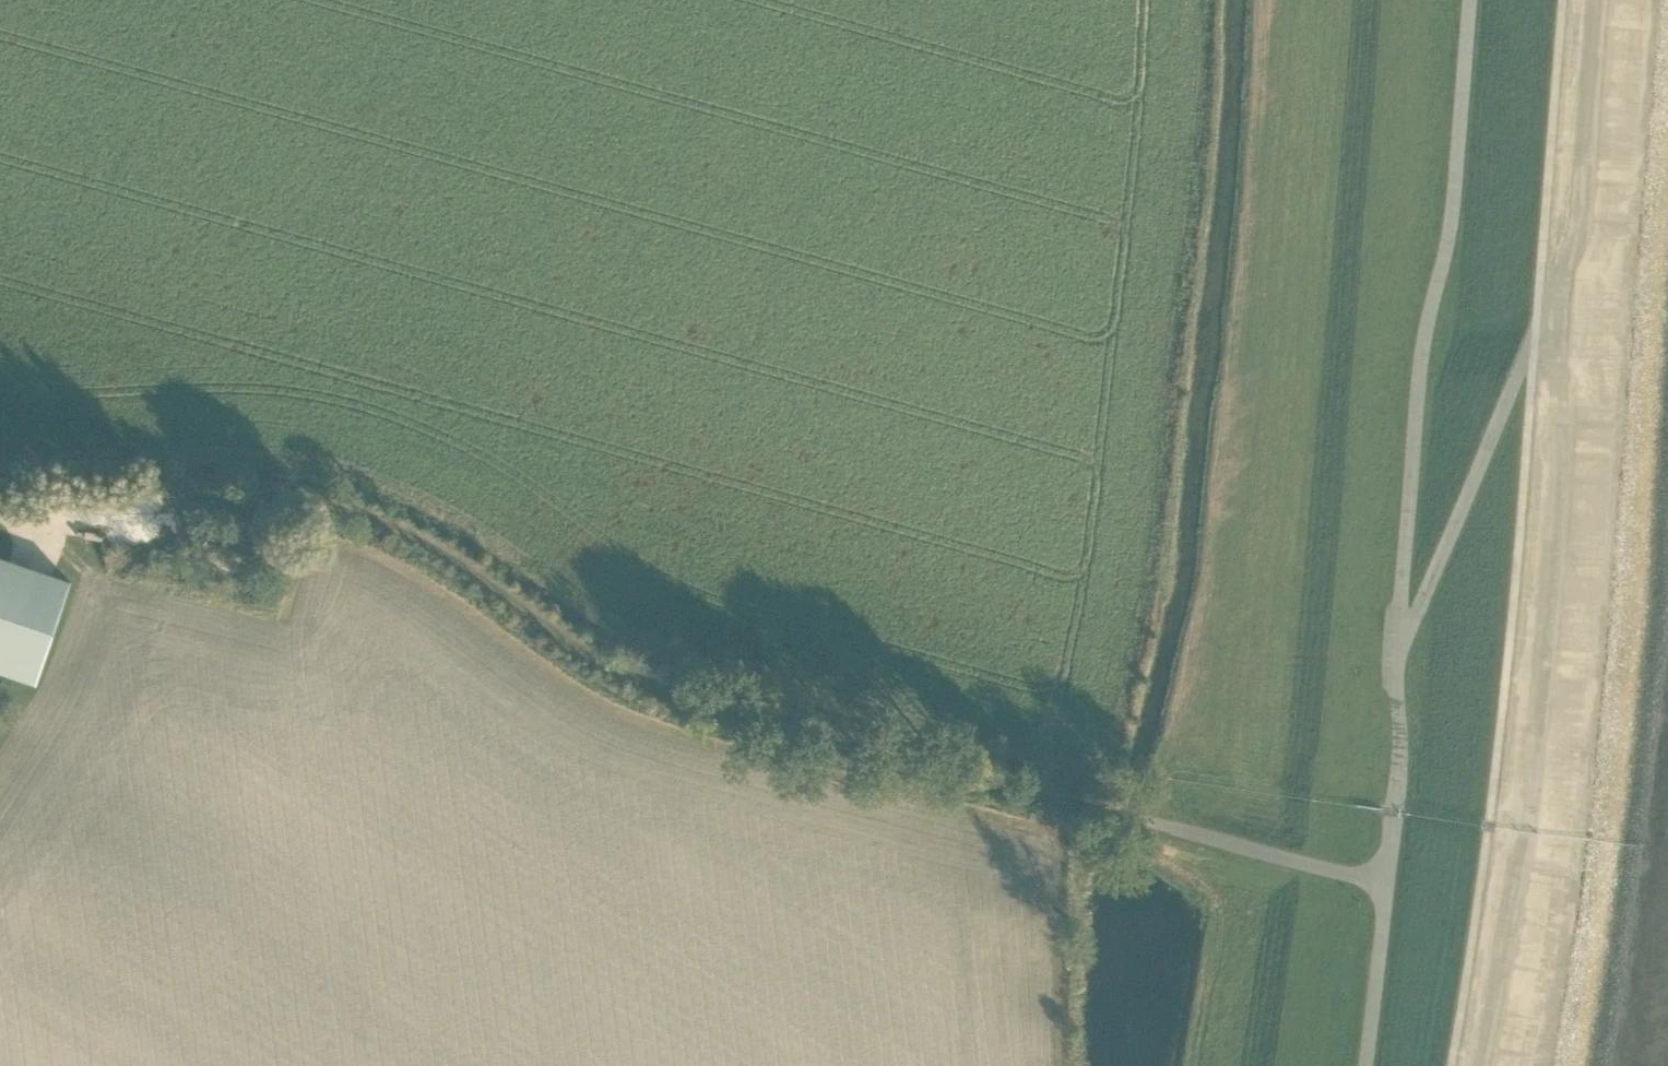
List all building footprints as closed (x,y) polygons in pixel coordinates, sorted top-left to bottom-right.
[(36,685),(72,580),(0,556),(0,672),(36,685)]
